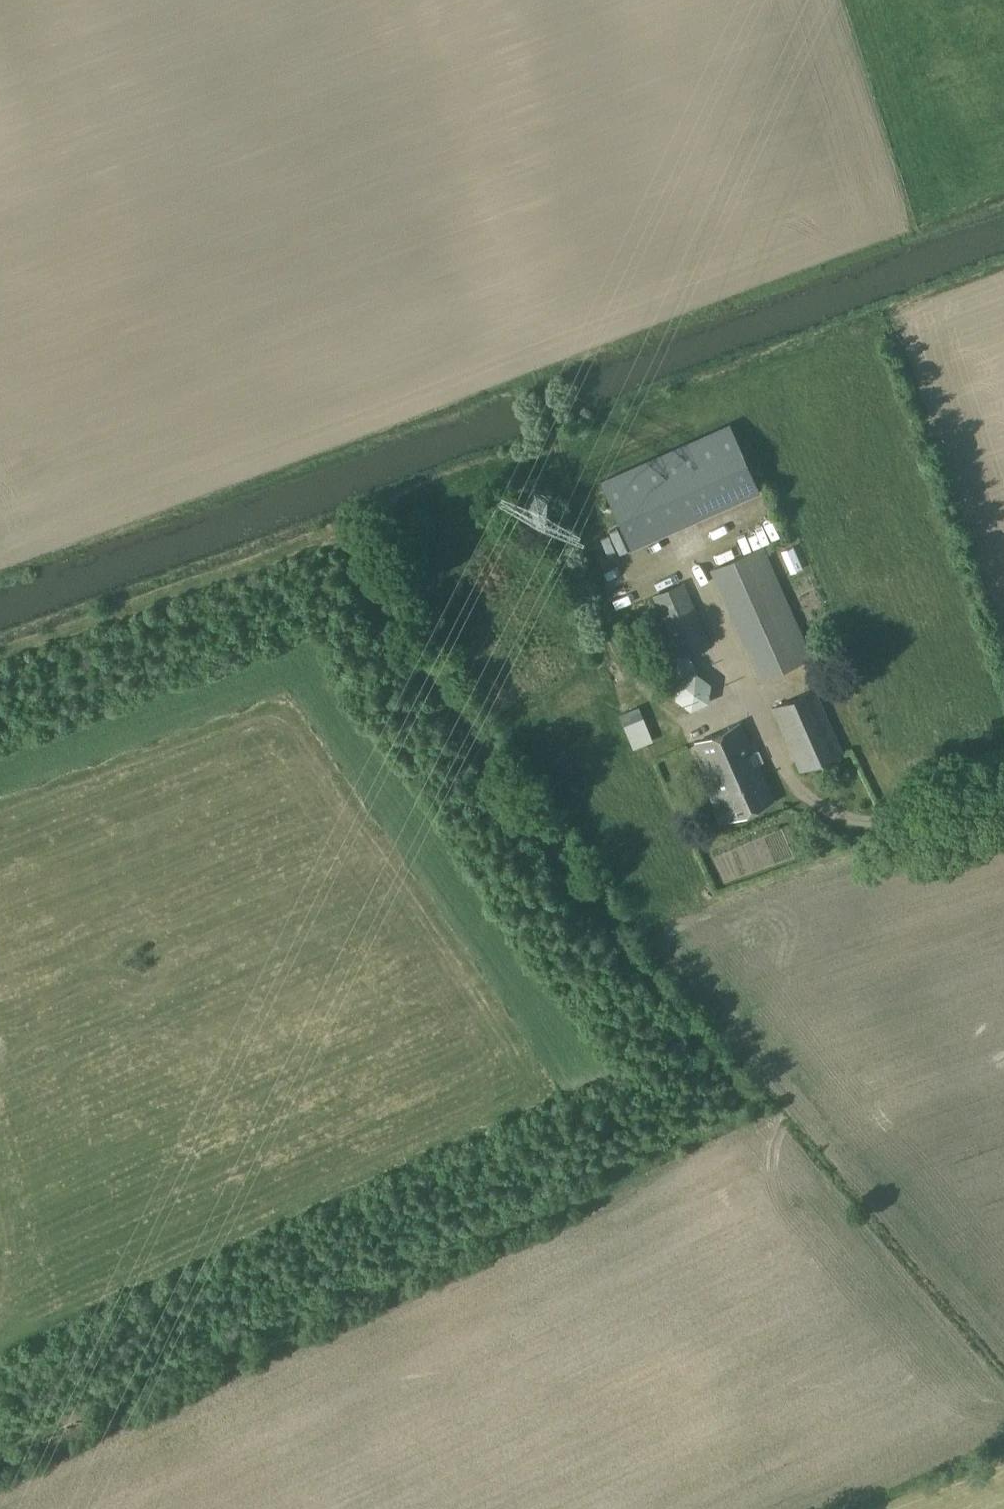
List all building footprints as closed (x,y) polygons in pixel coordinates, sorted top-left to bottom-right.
[(630,547),(759,489),(729,423),(600,481),(630,547)] [(812,656),(763,546),(711,570),(760,679),(812,656)] [(652,594),(679,656),(710,643),(683,581),(652,594)] [(678,679),(675,698),(691,709),(709,702),(711,683),(695,672),(678,679)] [(842,752),(814,689),(772,707),(800,770),(842,752)] [(624,725),(634,749),(653,740),(643,717),(624,725)] [(774,800),(739,721),(695,741),(722,802),(712,806),(720,823),(728,820),(774,800)]
